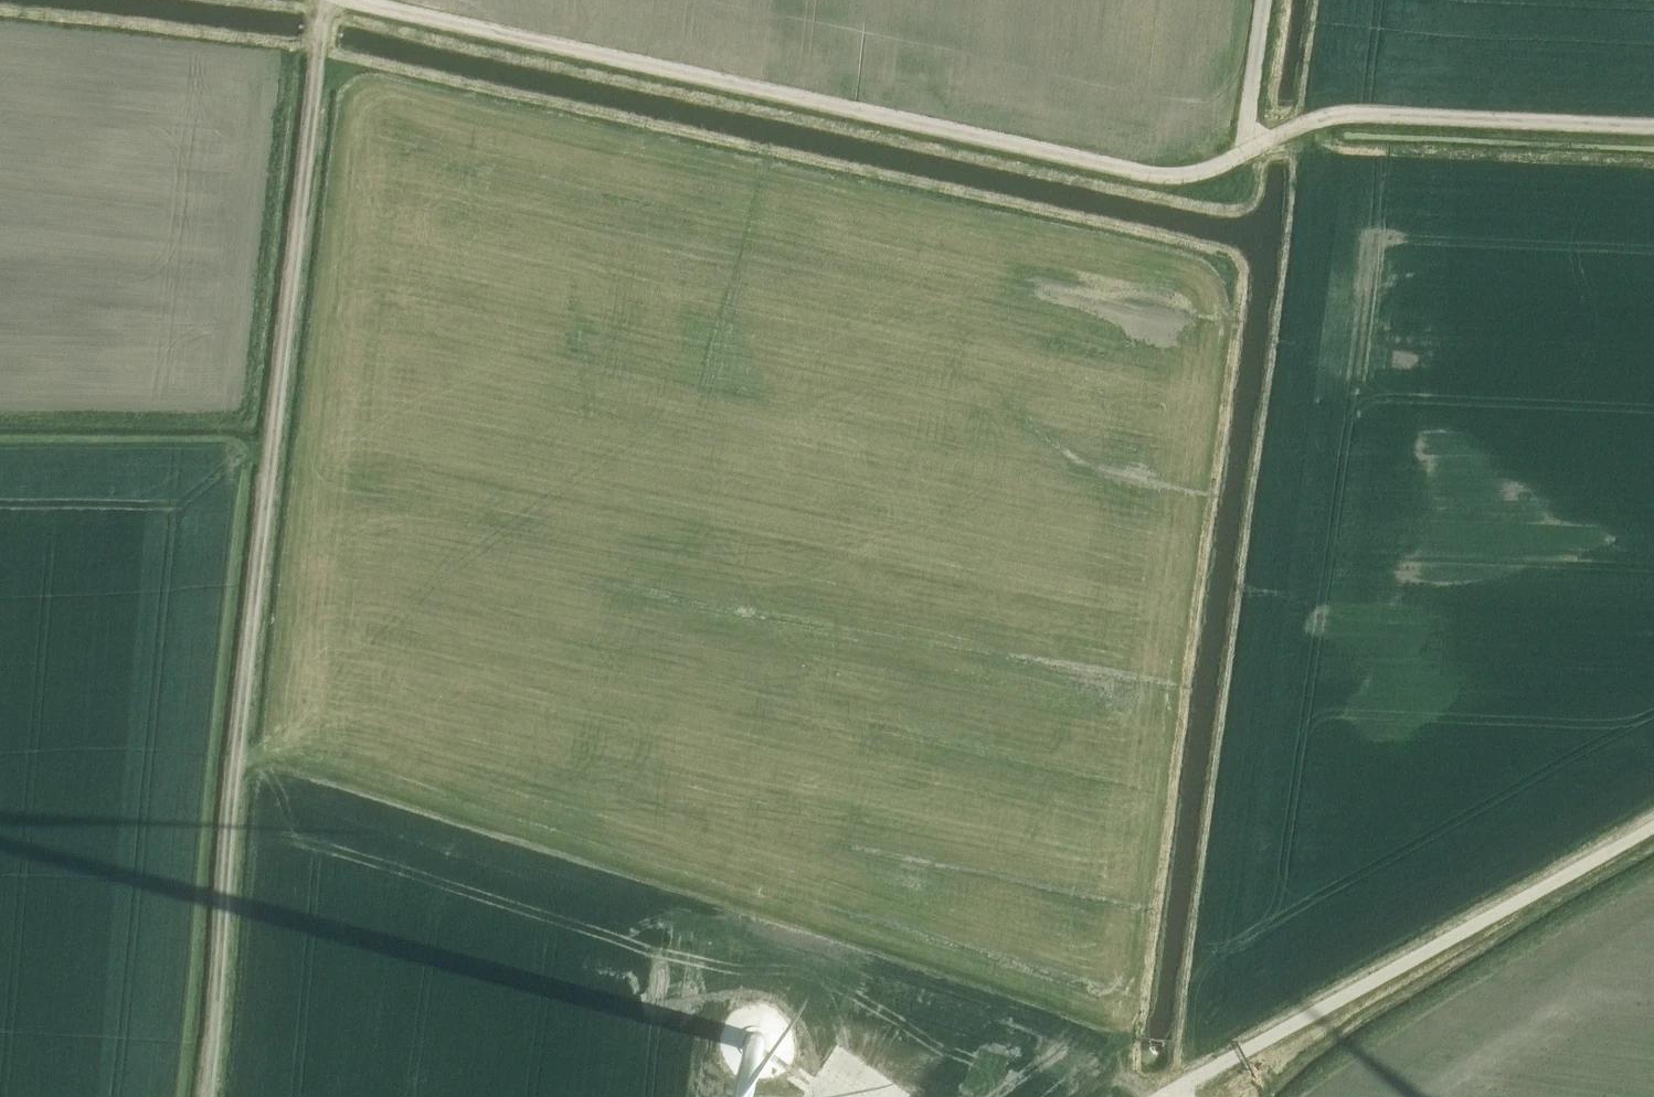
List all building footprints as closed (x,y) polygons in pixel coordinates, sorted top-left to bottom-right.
[(767,1040),(767,1039),(767,1038),(766,1037),(766,1036),(765,1035),(765,1034),(764,1034),(763,1033),(763,1032),(762,1031),(761,1031),(759,1030),(758,1030),(757,1030),(756,1030),(754,1030),(753,1030),(752,1031),(751,1031),(750,1032),(748,1033),(748,1034),(747,1036),(746,1037),(746,1038),(746,1040),(746,1041),(746,1042),(746,1043),(746,1045),(747,1046),(748,1047),(749,1048),(750,1049),(751,1050),(752,1050),(753,1051),(754,1051),(756,1051),(757,1051),(758,1051),(760,1051),(761,1050),(762,1049),(763,1048),(764,1047),(765,1046),(766,1045),(766,1044),(767,1043),(767,1042),(767,1040)]
